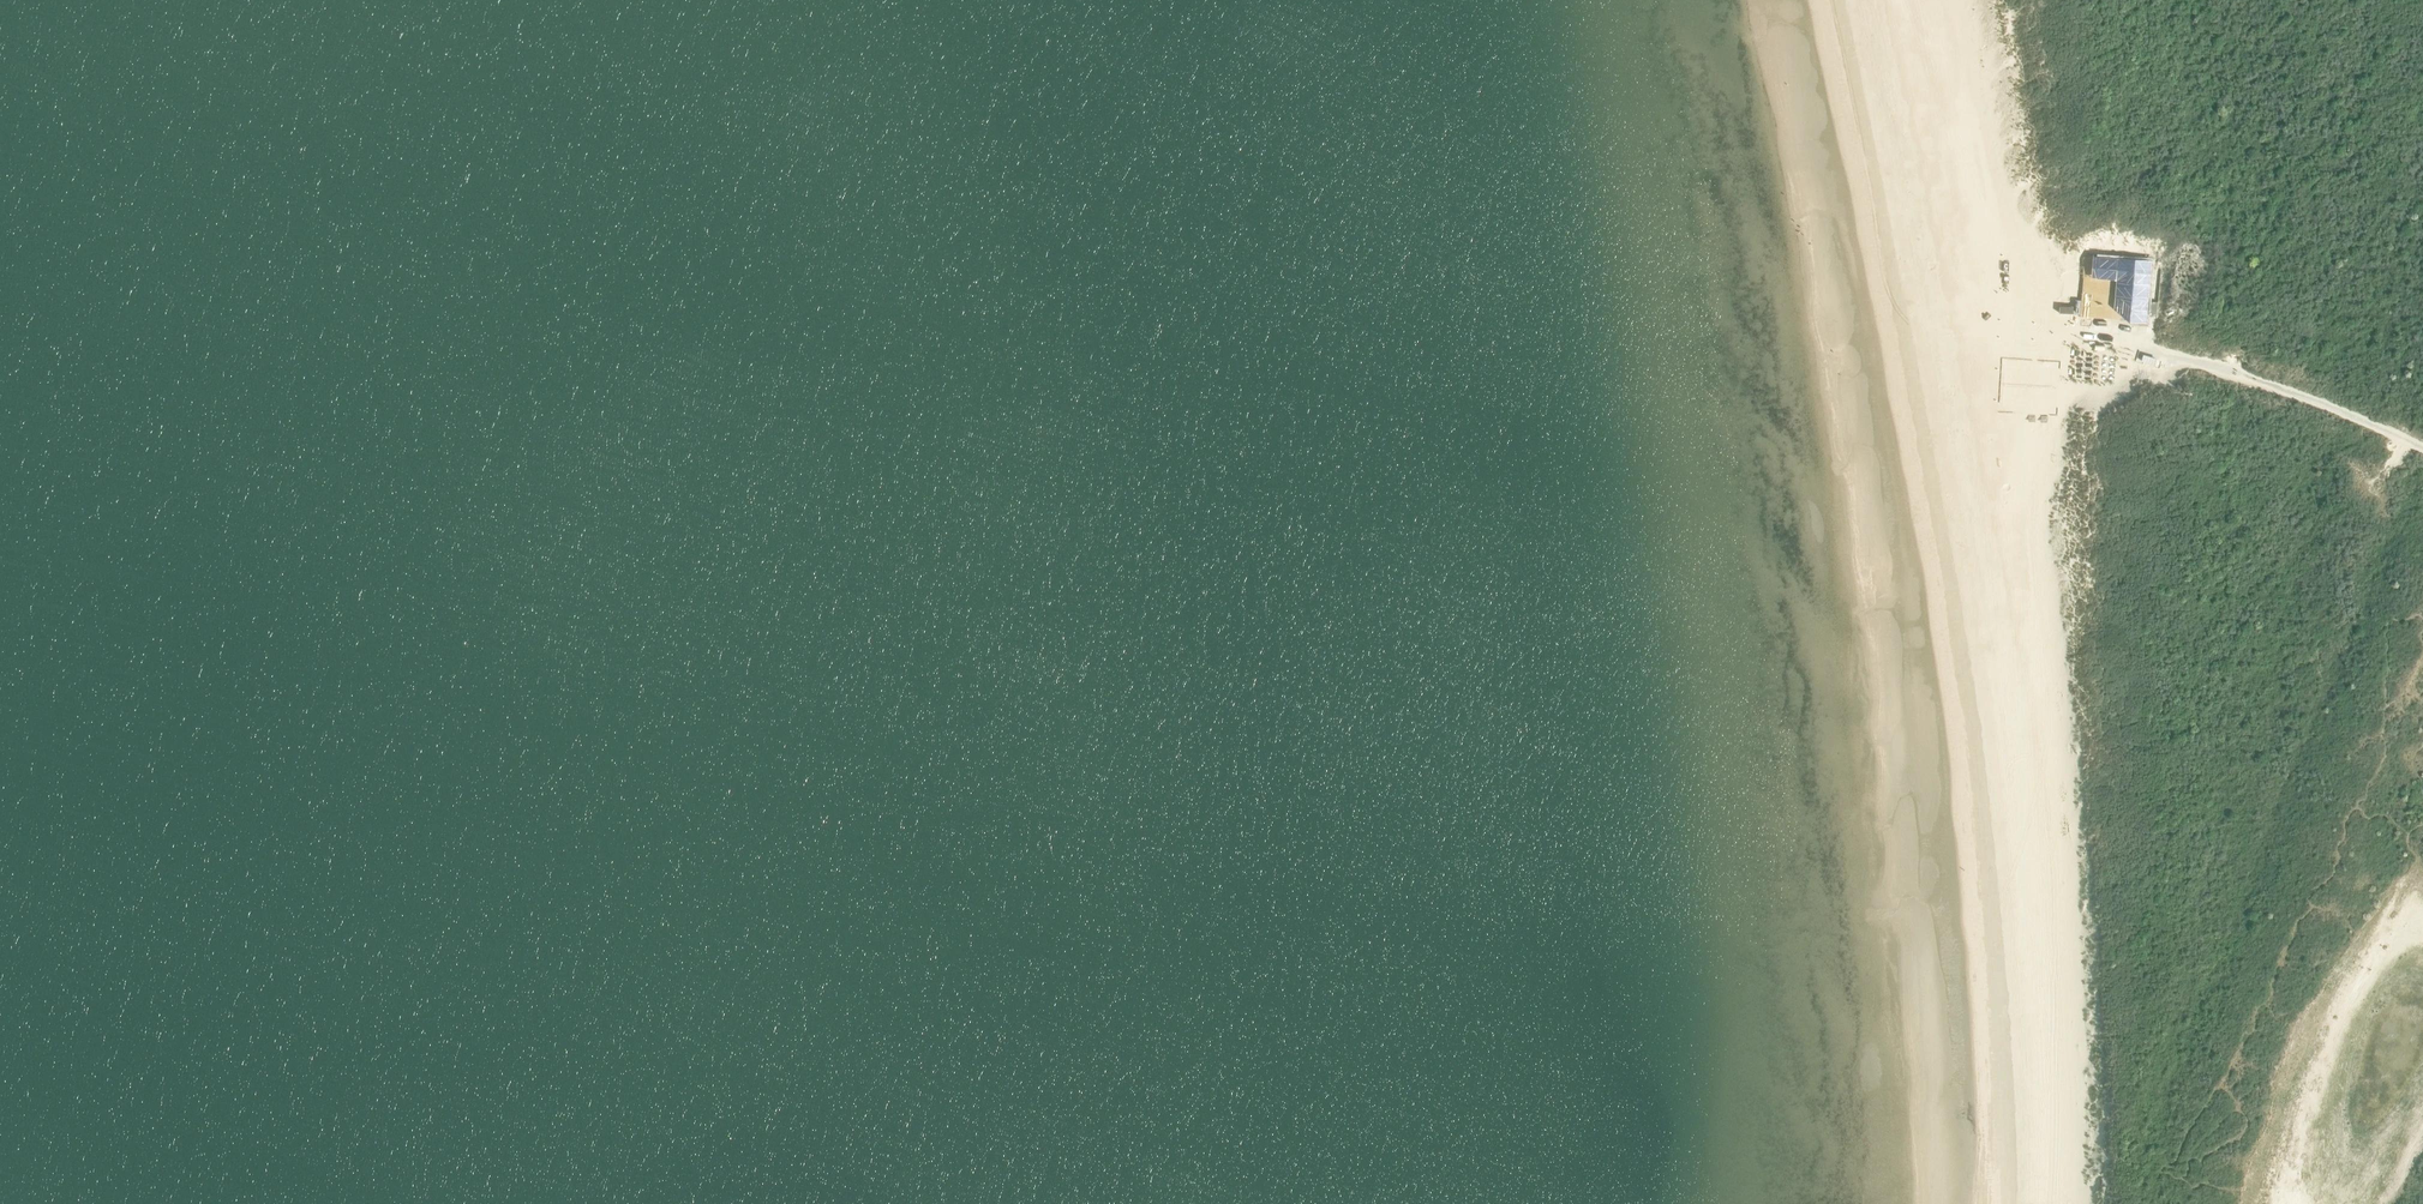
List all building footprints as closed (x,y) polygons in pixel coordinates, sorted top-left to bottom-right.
[(2128,257),(2092,254),(2090,277),(2117,279),(2114,306),(2129,308),(2133,308),(2132,319),(2147,321),(2153,259),(2128,257)] [(2143,356),(2141,363),(2155,367),(2157,360),(2143,356)]
